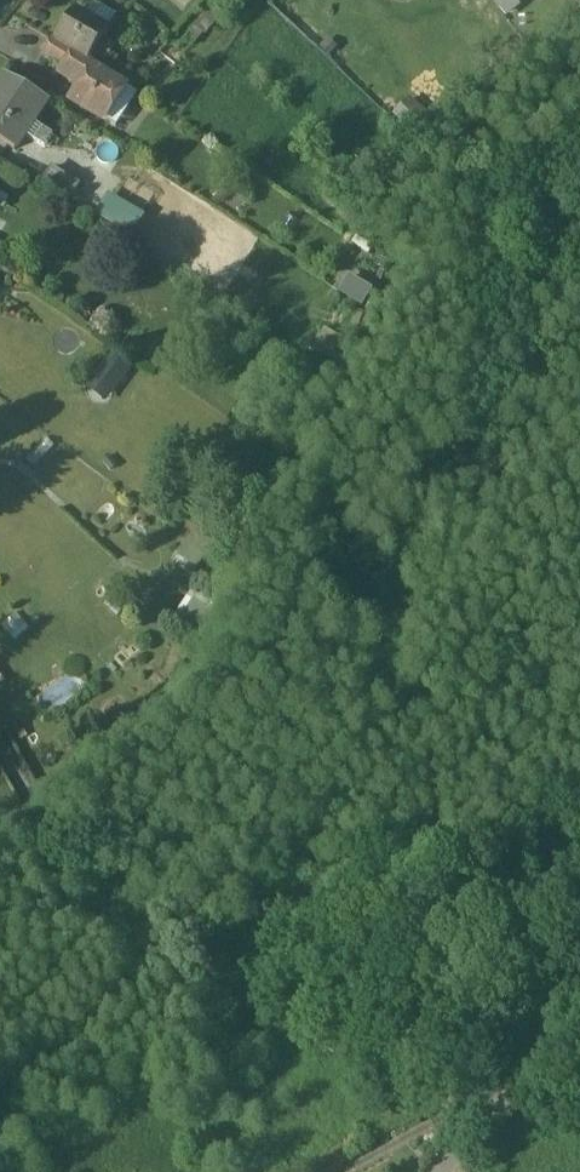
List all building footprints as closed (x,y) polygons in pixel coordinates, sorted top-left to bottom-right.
[(515,0),(497,0),(511,14),(520,5),(515,0)] [(74,6),(55,35),(75,49),(88,57),(106,28),(74,6)] [(106,28),(88,57),(127,83),(145,54),(106,28)] [(55,35),(52,33),(43,46),(66,61),(75,49),(55,35)] [(88,57),(75,49),(66,61),(61,68),(77,78),(76,81),(77,84),(78,85),(71,96),(103,117),(127,83),(88,57)] [(4,68),(0,75),(0,138),(14,147),(47,97),(4,68)] [(395,117),(412,130),(427,112),(411,98),(395,117)] [(48,145),(55,132),(40,123),(32,136),(48,145)] [(99,213),(134,235),(146,216),(110,194),(99,213)] [(348,278),(341,297),(367,307),(374,288),(348,278)]
